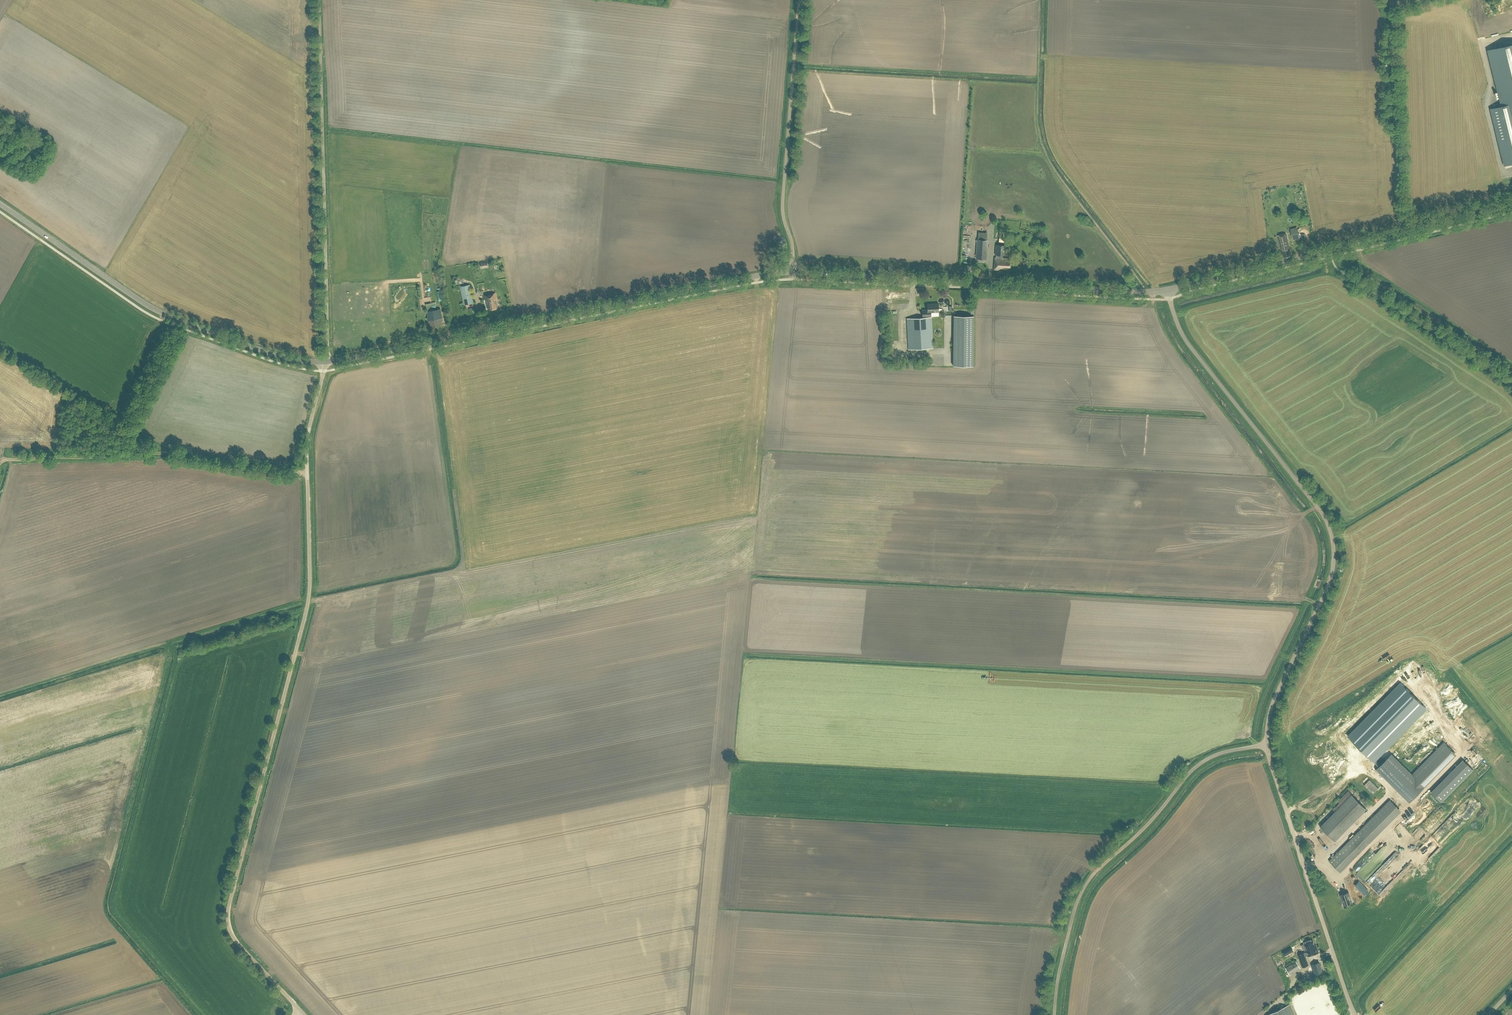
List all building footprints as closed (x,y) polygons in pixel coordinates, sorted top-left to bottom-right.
[(1511,164),(1511,45),(1488,50),(1502,106),(1491,109),(1505,165),(1511,164)] [(979,227),(979,232),(978,232),(976,258),(984,259),(986,233),(986,228),(979,227)] [(1300,238),(1297,228),(1291,230),(1293,240),(1300,238)] [(1291,254),(1286,235),(1277,237),(1280,249),(1281,249),(1283,256),(1284,256),(1284,258),(1289,256),(1289,255),(1291,254)] [(1008,259),(994,258),(994,270),(1002,270),(1002,269),(1010,269),(1010,260),(1008,260),(1008,259)] [(473,303),(469,285),(460,286),(464,305),(473,303)] [(489,295),(485,296),(486,301),(487,301),(488,310),(497,308),(495,300),(497,299),(495,293),(488,294),(489,295)] [(938,311),(938,303),(927,304),(928,312),(923,312),(923,317),(907,318),(909,349),(933,348),(931,316),(930,312),(938,311)] [(442,320),(440,309),(427,311),(430,327),(442,324),(441,320),(442,320)] [(974,317),(954,315),(951,365),(971,367),(974,317)] [(1401,683),(1348,736),(1374,761),(1426,708),(1401,683)] [(1413,777),(1392,756),(1376,772),(1408,803),(1455,756),(1444,745),(1413,777)] [(1370,779),(1364,785),(1373,794),(1378,788),(1370,779)] [(1366,809),(1351,794),(1320,826),(1335,841),(1366,809)] [(1443,818),(1449,811),(1443,807),(1437,814),(1443,818)] [(1356,823),(1360,827),(1365,822),(1361,818),(1356,823)] [(1358,831),(1329,861),(1338,869),(1367,840),(1358,831)] [(1410,844),(1418,834),(1416,832),(1407,841),(1410,844)] [(1385,844),(1359,872),(1366,879),(1383,861),(1385,862),(1392,854),(1394,852),(1385,844)] [(1372,887),(1387,872),(1383,868),(1368,882),(1372,887)] [(1351,903),(1348,892),(1339,895),(1343,905),(1351,903)] [(1314,946),(1312,939),(1304,942),(1304,943),(1302,944),(1301,945),(1302,948),(1303,949),(1305,948),(1307,956),(1318,953),(1316,945),(1314,946)] [(1300,968),(1296,961),(1285,967),(1289,974),(1300,968)] [(1323,972),(1320,962),(1311,964),(1314,974),(1323,972)] [(1290,1005),(1268,1014),(1294,1014),(1290,1005)]
